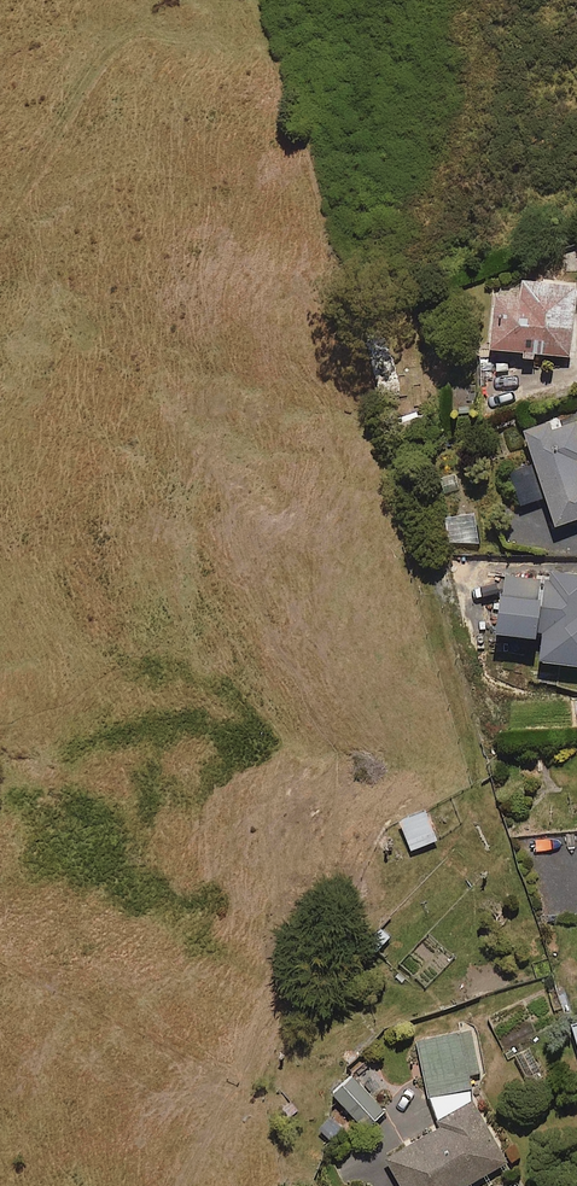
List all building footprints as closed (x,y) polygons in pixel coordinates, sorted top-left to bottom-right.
[(569,359),(576,285),(522,280),(518,297),(495,296),(490,351),(569,359)] [(555,527),(576,519),(576,421),(562,425),(559,417),(523,429),(555,527)] [(477,542),(474,511),(442,514),(446,545),(477,542)] [(539,661),(576,666),(576,575),(550,572),(539,661)] [(436,836),(424,806),(398,817),(410,847),(436,836)] [(437,1123),(384,1152),(403,1185),(458,1185),(458,1184),(506,1158),(472,1096),(471,1072),(481,1072),(470,1027),(416,1033),(437,1123)] [(384,1108),(348,1069),(330,1086),(366,1124),(384,1108)]
